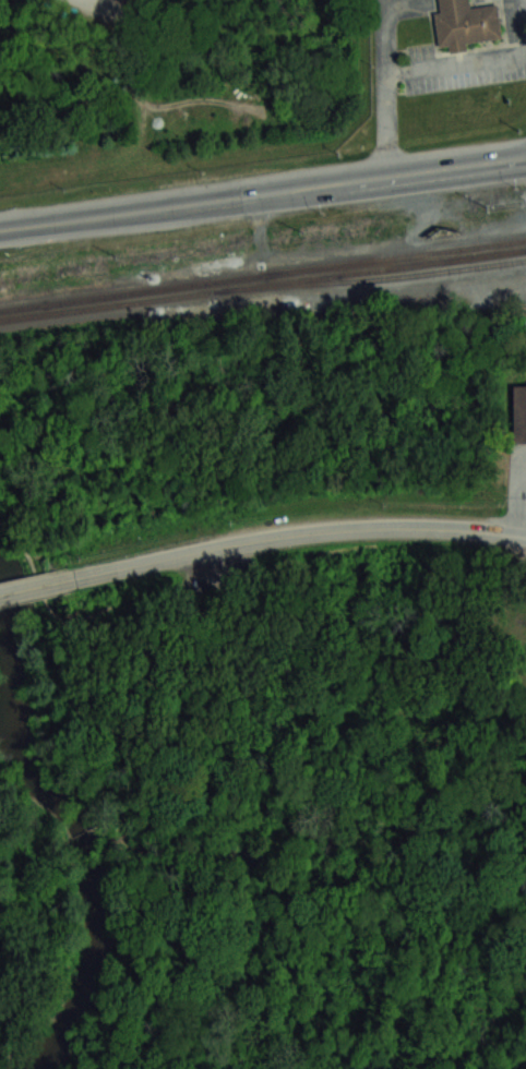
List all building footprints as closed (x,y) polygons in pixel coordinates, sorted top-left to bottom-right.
[(440,10),(438,0),(468,0),(469,7),(497,2),(501,36),(465,40),(466,49),(449,51),(447,44),(438,45),(433,11),(440,10)] [(525,443),(525,386),(513,386),(513,443),(525,443)]
